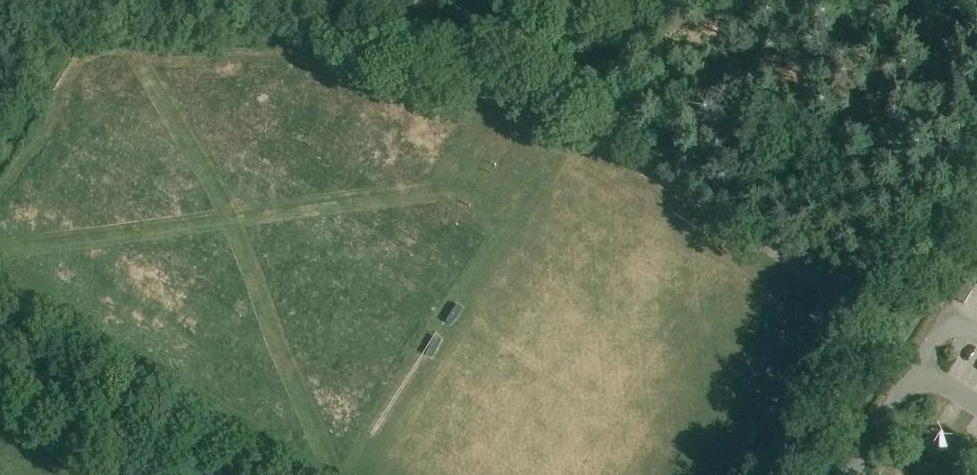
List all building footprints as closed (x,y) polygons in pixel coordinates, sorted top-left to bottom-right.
[(964,306),(971,294),(963,289),(955,301),(964,306)] [(932,456),(942,439),(932,433),(921,450),(932,456)]
